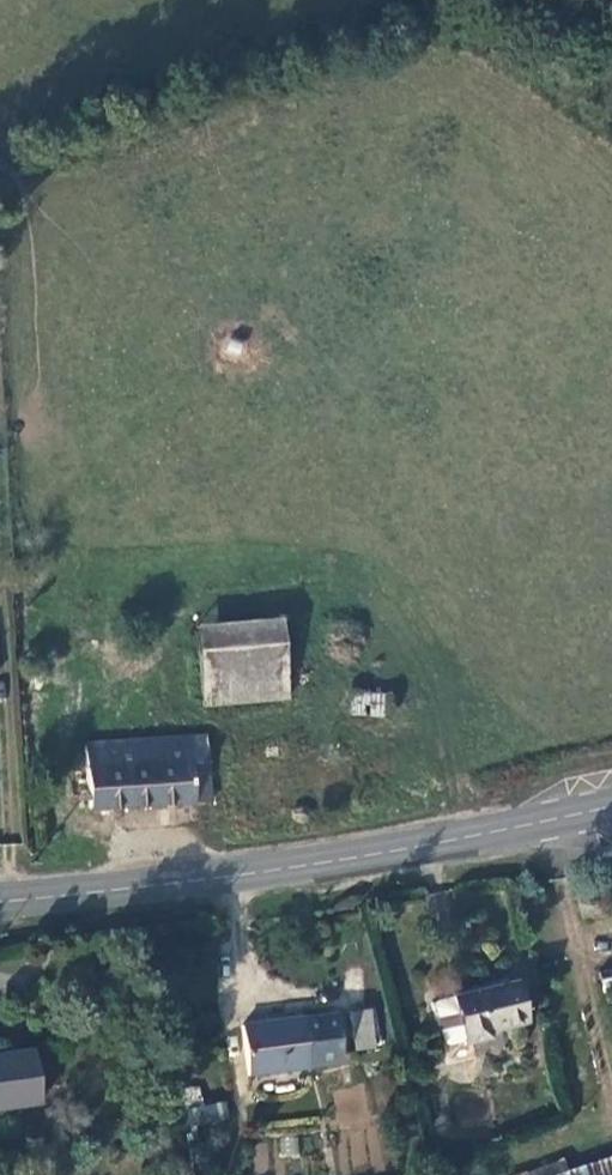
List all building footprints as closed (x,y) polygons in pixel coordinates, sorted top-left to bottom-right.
[(204,701),(287,696),(281,617),(198,622),(204,701)] [(348,714),(384,717),(386,693),(351,689),(348,714)] [(207,732),(86,738),(89,805),(210,798),(207,732)] [(611,1001),(611,975),(602,976),(605,1002),(611,1001)] [(517,981),(455,996),(467,1042),(489,1037),(487,1031),(527,1023),(517,981)] [(355,1013),(361,1049),(378,1047),(372,1011),(355,1013)] [(303,1018),(245,1026),(251,1076),(312,1068),(311,1058),(303,1018)] [(41,1105),(35,1057),(0,1060),(0,1109),(41,1105)] [(228,1105),(189,1103),(186,1173),(226,1174),(228,1105)] [(561,1174),(611,1174),(611,1156),(561,1174)]
